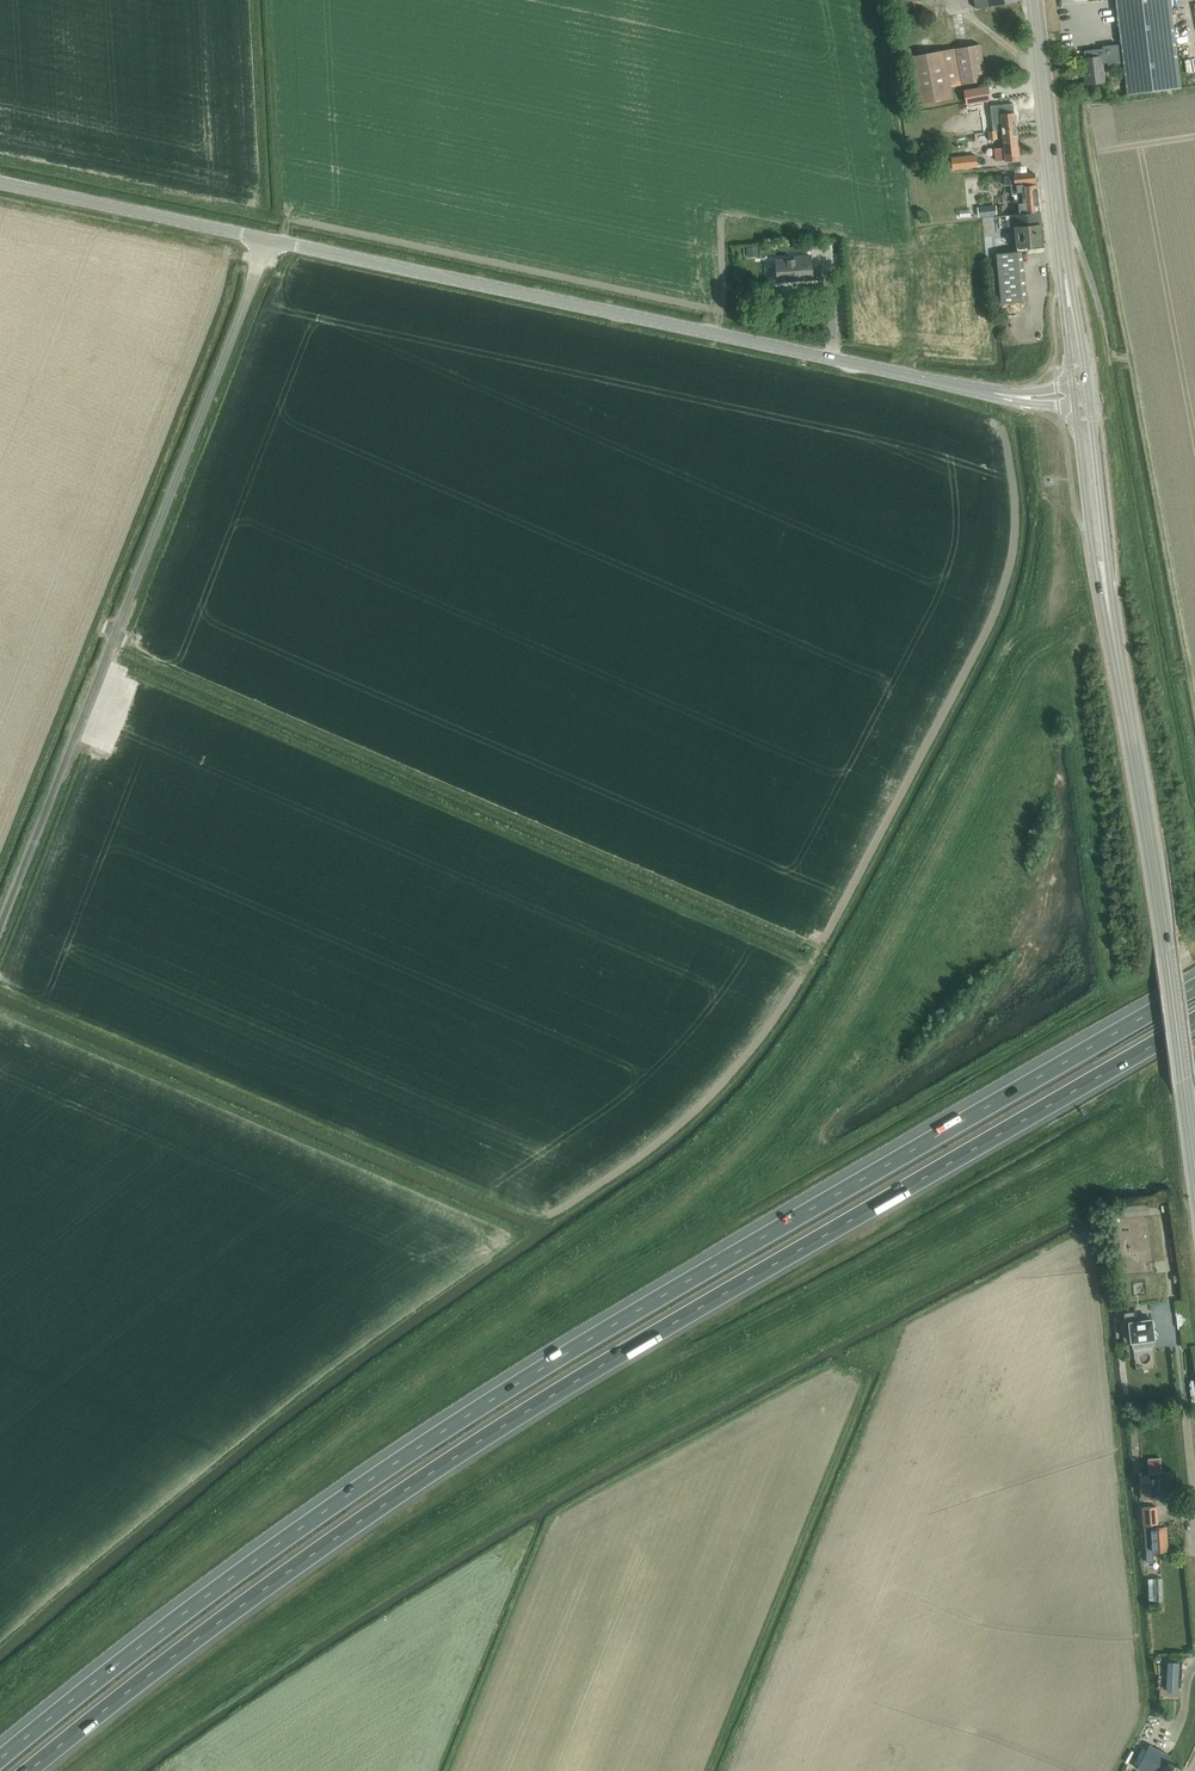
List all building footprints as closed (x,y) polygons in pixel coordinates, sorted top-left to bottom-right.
[(976,9),(1006,3),(1021,0),(1020,0),(974,0),(976,9)] [(1127,83),(1128,94),(1180,88),(1170,0),(1117,0),(1127,83)] [(918,105),(954,98),(952,86),(986,80),(980,44),(958,48),(909,57),(918,105)] [(1086,85),(1105,83),(1103,64),(1105,64),(1104,55),(1111,55),(1111,48),(1084,51),(1085,59),(1083,59),(1086,85)] [(967,104),(991,100),(988,86),(965,90),(967,104)] [(1003,131),(1016,130),(1015,112),(1001,114),(1003,131)] [(989,132),(997,132),(996,123),(988,124),(989,132)] [(1016,130),(1003,131),(1004,147),(1018,146),(1016,130)] [(997,132),(989,132),(983,133),(984,140),(989,140),(998,139),(997,132)] [(1018,146),(1004,147),(1005,151),(1005,158),(1006,162),(1007,161),(1020,160),(1019,157),(1018,146)] [(975,154),(950,157),(952,170),(977,167),(975,154)] [(1020,214),(1040,211),(1037,186),(1035,186),(1034,173),(1015,175),(1016,184),(1011,185),(1012,196),(1018,195),(1020,214)] [(978,208),(978,217),(988,216),(988,207),(978,208)] [(1040,211),(1020,214),(1009,215),(1010,229),(1016,228),(1018,251),(1027,250),(1027,246),(1043,244),(1040,211)] [(758,248),(747,248),(747,258),(759,257),(758,248)] [(1002,304),(1027,301),(1022,252),(997,254),(1002,304)] [(778,283),(813,280),(811,256),(795,257),(795,260),(776,261),(778,283)] [(1125,1217),(1148,1215),(1150,1215),(1149,1204),(1124,1206),(1125,1217)] [(1137,1320),(1136,1311),(1123,1312),(1124,1323),(1129,1323),(1131,1342),(1132,1342),(1133,1348),(1154,1346),(1154,1340),(1155,1340),(1155,1338),(1156,1336),(1156,1332),(1154,1330),(1153,1319),(1137,1320)] [(1190,1328),(1180,1329),(1182,1348),(1193,1346),(1190,1328)] [(1160,1458),(1148,1459),(1149,1473),(1161,1472),(1160,1458)] [(1139,1477),(1140,1499),(1151,1498),(1150,1476),(1139,1477)] [(1157,1528),(1157,1524),(1159,1524),(1158,1507),(1143,1509),(1144,1525),(1145,1525),(1145,1529),(1146,1528),(1147,1537),(1146,1537),(1148,1562),(1154,1562),(1153,1553),(1168,1552),(1167,1527),(1157,1528)] [(1163,1578),(1154,1579),(1154,1580),(1155,1601),(1164,1601),(1163,1578)] [(1168,1662),(1167,1691),(1178,1692),(1179,1663),(1168,1662)] [(1183,1769),(1168,1761),(1171,1755),(1150,1744),(1137,1768),(1142,1770),(1182,1770),(1183,1769)]
